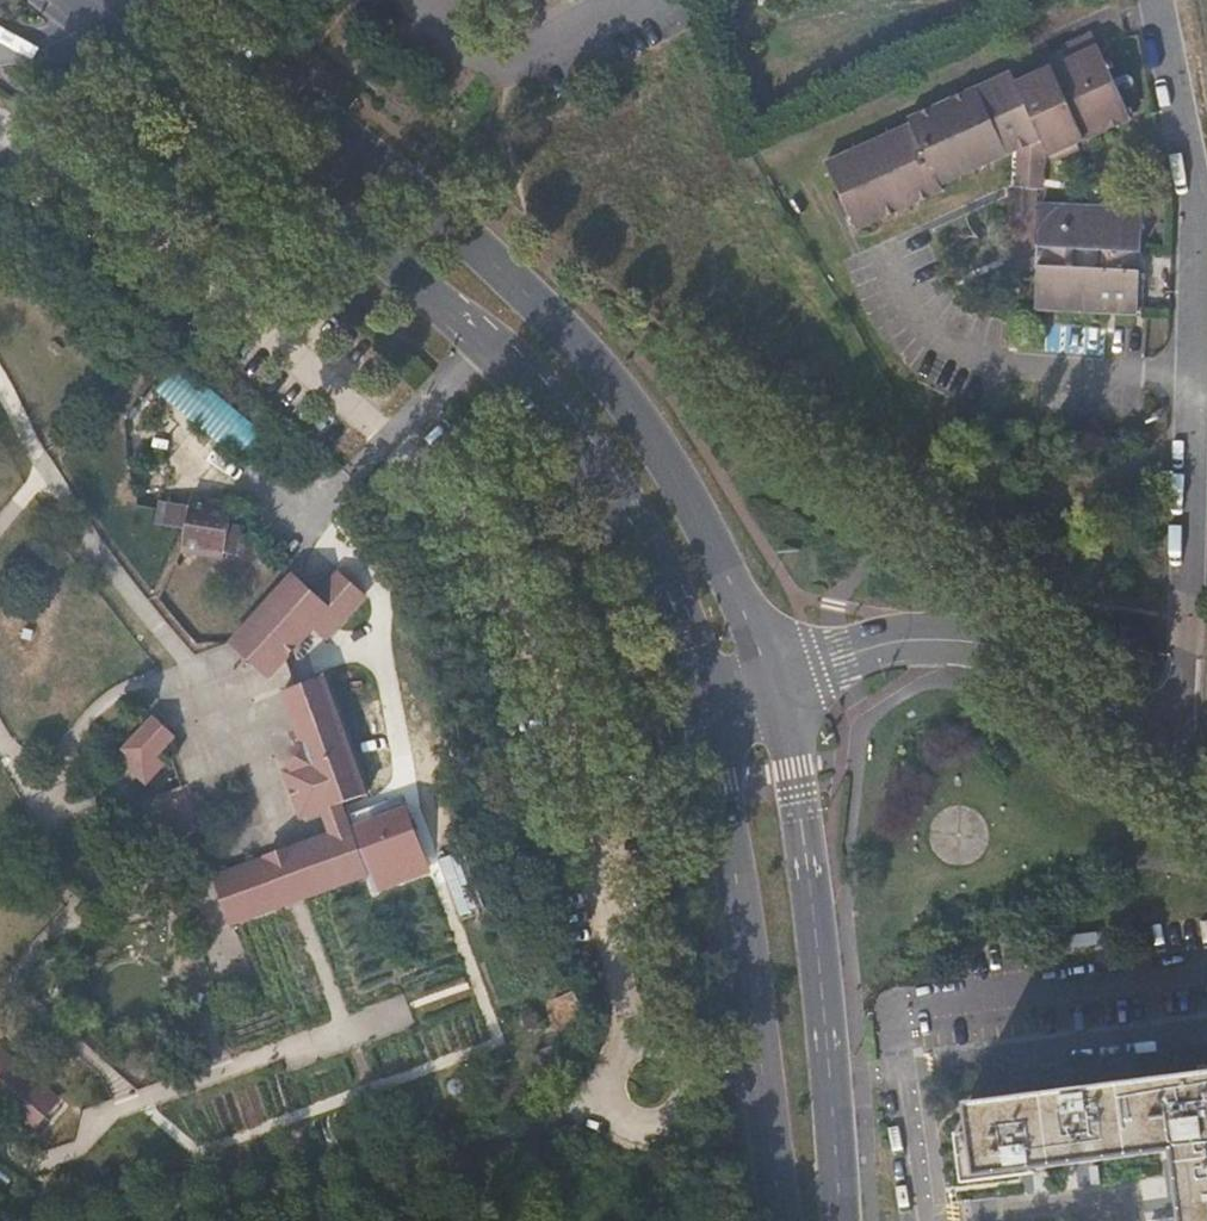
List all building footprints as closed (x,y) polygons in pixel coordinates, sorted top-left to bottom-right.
[(909,121),(863,143),(825,160),(857,228),(939,190),(942,196),(1043,149),(1054,171),(1084,157),(1080,147),(1135,121),(1093,30),(1049,51),(1055,64),(1017,82),(1011,69),(907,117),(909,121)] [(1039,206),(1038,209),(1036,228),(1026,305),(1127,319),(1141,214),(1039,206)] [(242,457),(262,433),(179,363),(159,387),(242,457)] [(189,506),(185,529),(181,550),(223,558),(224,553),(242,557),(248,527),(229,523),(232,505),(191,498),(189,506)] [(156,524),(185,529),(189,506),(160,501),(156,524)] [(229,523),(248,527),(251,508),(232,505),(229,523)] [(290,575),(231,642),(269,677),(285,659),(314,627),(327,638),(362,595),(336,573),(316,597),(290,575)] [(337,805),(341,803),(366,794),(324,676),(295,687),(283,691),(303,746),(294,749),(291,752),(289,755),(289,759),(290,762),(292,769),(285,772),(302,818),(323,810),(332,807),(337,805)] [(145,770),(164,749),(176,736),(154,716),(123,749),(131,758),(136,762),(145,770)] [(171,756),(164,749),(145,770),(136,762),(131,758),(123,749),(116,756),(126,766),(138,776),(144,782),(146,783),(171,756)] [(165,805),(169,816),(181,812),(188,832),(208,824),(197,793),(165,805)] [(332,833),(350,827),(341,803),(337,805),(332,807),(323,810),(332,833)] [(181,812),(169,816),(160,820),(167,839),(188,832),(181,812)] [(281,852),(215,876),(232,924),(290,903),(299,900),(305,898),(367,875),(350,827),(332,833),(331,834),(331,835),(292,850),(291,848),(288,849),(281,852)] [(208,879),(215,876),(217,875),(206,845),(203,837),(195,838),(208,879)] [(52,1098),(2,1055),(0,1057),(0,1101),(28,1126),(52,1098)] [(978,1180),(1011,1176),(1034,1173),(1033,1164),(1074,1159),(1125,1153),(1174,1146),(1178,1184),(1180,1194),(1183,1220),(1206,1220),(1206,1065),(1203,1066),(1203,1072),(966,1103),(970,1132),(958,1133),(964,1182),(978,1180)] [(464,1080),(453,1082),(458,1102),(469,1100),(464,1080)]
